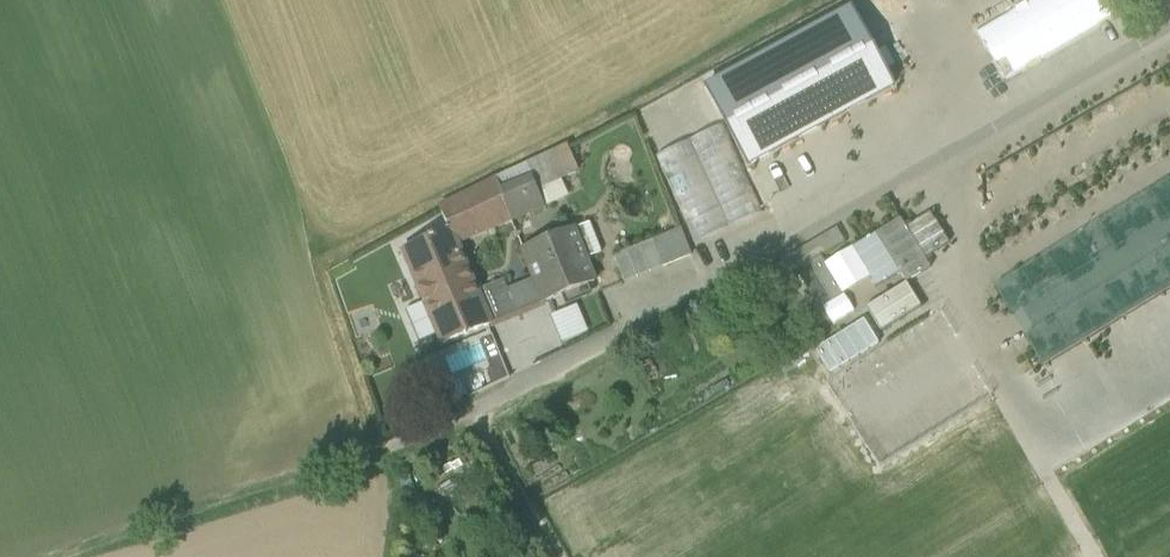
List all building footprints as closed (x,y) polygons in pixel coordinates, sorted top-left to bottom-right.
[(852,10),(890,81),(925,61),(892,0),(852,0),(848,2),(852,10)] [(977,31),(1005,80),(1129,9),(1124,0),(1030,0),(977,31)] [(707,88),(749,166),(894,88),(890,81),(852,10),(707,88)] [(656,157),(696,244),(764,213),(724,126),(656,157)] [(527,165),(497,179),(501,190),(532,177),(538,191),(561,180),(577,173),(565,148),(527,166),(527,165)] [(544,207),(538,191),(532,177),(501,190),(499,191),(511,221),(545,207),(544,207)] [(452,231),(458,244),(494,229),(494,228),(509,222),(510,223),(512,222),(511,221),(499,191),(495,180),(439,208),(450,232),(452,231)] [(538,191),(544,207),(568,196),(561,180),(538,191)] [(901,219),(852,249),(871,280),(876,289),(901,274),(906,284),(931,269),(925,259),(950,244),(931,214),(907,229),(901,219)] [(590,224),(574,231),(585,259),(601,253),(590,224)] [(595,283),(585,259),(574,231),(574,229),(523,250),(523,252),(524,251),(535,280),(545,304),(562,297),(589,286),(595,283)] [(653,240),(664,267),(691,256),(680,229),(653,240)] [(838,230),(772,268),(782,279),(845,241),(838,230)] [(437,336),(441,346),(492,325),(478,292),(458,244),(452,231),(450,232),(402,251),(424,304),(437,336)] [(614,256),(624,283),(664,267),(653,240),(614,256)] [(847,242),(822,258),(844,295),(857,287),(858,288),(871,280),(852,249),(847,242)] [(820,309),(844,295),(822,258),(797,273),(820,309)] [(519,314),(545,304),(535,280),(508,291),(519,314)] [(478,292),(492,325),(519,314),(508,291),(505,282),(478,292)] [(906,284),(866,308),(881,333),(921,308),(906,284)] [(593,295),(589,286),(562,297),(566,306),(593,295)] [(419,343),(437,336),(424,304),(406,311),(419,343)] [(578,305),(551,316),(562,344),(589,333),(578,305)] [(864,320),(815,351),(830,376),(879,345),(864,320)] [(436,391),(445,410),(469,398),(459,379),(436,391)]
